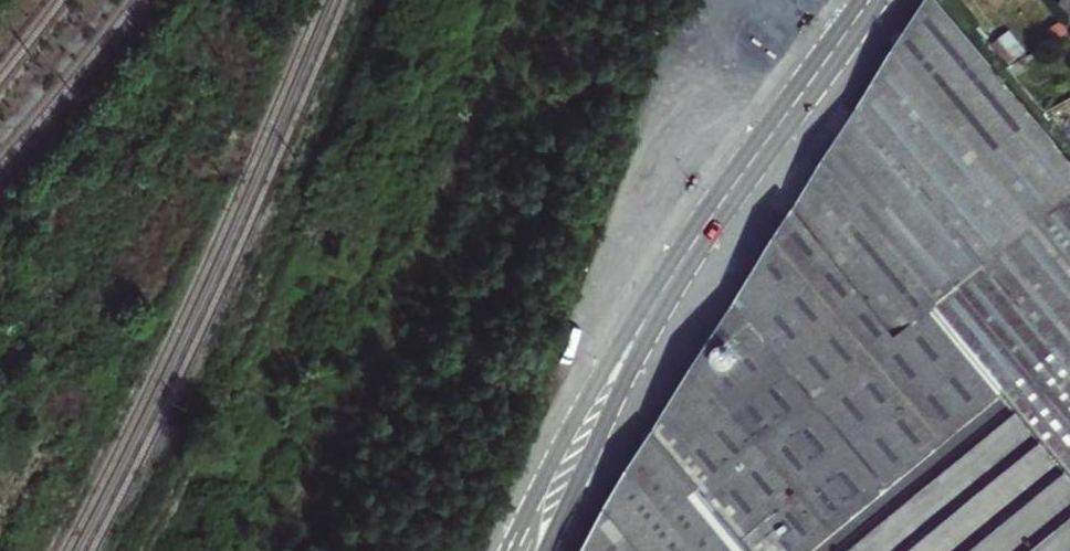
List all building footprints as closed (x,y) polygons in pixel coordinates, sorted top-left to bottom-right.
[(925,0),(922,0),(606,517),(588,550),(1069,550),(1069,171),(925,0)] [(1003,75),(1013,66),(997,48),(986,57),(1003,75)]
